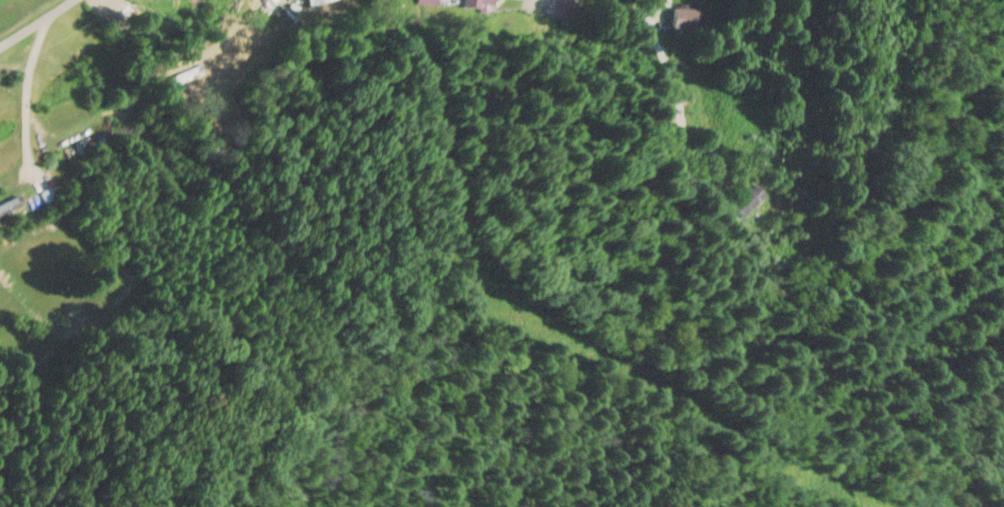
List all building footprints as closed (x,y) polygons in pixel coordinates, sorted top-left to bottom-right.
[(555,17),(575,17),(575,0),(555,0),(555,17)] [(766,194),(755,181),(729,206),(740,218),(766,194)] [(21,193),(0,205),(0,216),(26,202),(21,193)]
